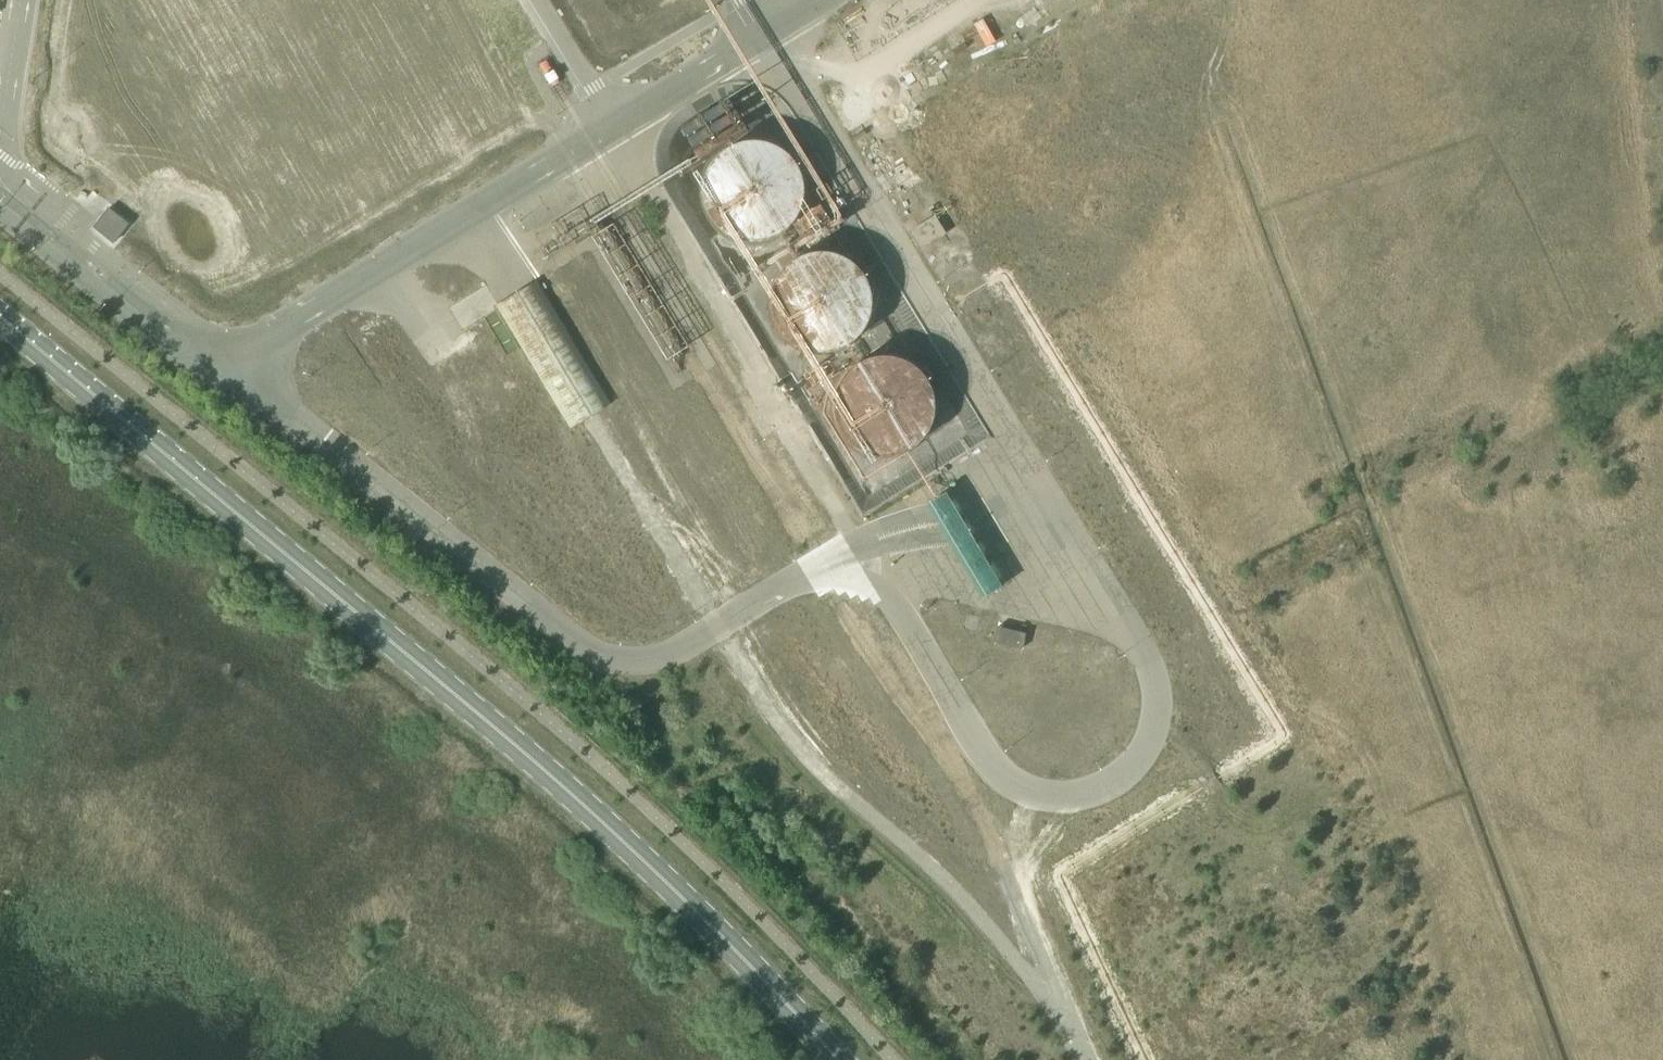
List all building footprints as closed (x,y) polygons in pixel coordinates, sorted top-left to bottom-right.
[(724,99),(677,129),(697,160),(744,130),(724,99)] [(799,192),(799,191),(798,182),(795,173),(790,163),(785,158),(778,152),(770,148),(763,146),(752,145),(743,146),(736,148),(728,152),(721,158),(715,166),(710,174),(708,182),(707,191),(708,201),(710,209),(714,216),(720,224),(726,229),(733,234),(743,237),(751,238),(762,237),(771,234),(779,230),(785,225),(790,220),(795,211),(798,201),(799,192)] [(599,226),(579,194),(535,220),(555,252),(599,226)] [(92,227),(113,243),(128,224),(107,207),(92,227)] [(945,234),(934,215),(908,231),(919,249),(945,234)] [(595,245),(666,360),(684,353),(614,232),(595,245)] [(866,303),(866,302),(864,292),(862,283),(857,276),(851,269),(844,263),(837,259),(830,257),(818,256),(809,257),(800,260),(791,265),(785,271),(779,280),(775,288),(773,296),(773,304),(774,313),(776,320),(781,328),(787,336),(794,341),(801,345),(808,347),(820,349),(830,347),(837,345),(844,341),(852,335),(857,329),(862,320),(864,313),(866,303)] [(537,280),(497,304),(572,427),(590,416),(612,402),(537,280)] [(930,408),(930,407),(929,398),(927,390),(923,382),(917,374),(909,368),(902,364),(891,360),(883,360),(874,360),(865,363),(857,367),(850,372),(844,379),(838,389),(835,398),(835,407),(835,416),(838,426),(842,433),(849,441),(854,446),(862,451),(872,454),(881,455),(887,455),(899,452),(907,448),(914,443),(921,435),(926,428),(929,418),(930,408)] [(942,493),(921,506),(977,595),(998,582),(942,493)] [(1021,649),(1025,632),(997,625),(993,642),(1021,649)]
